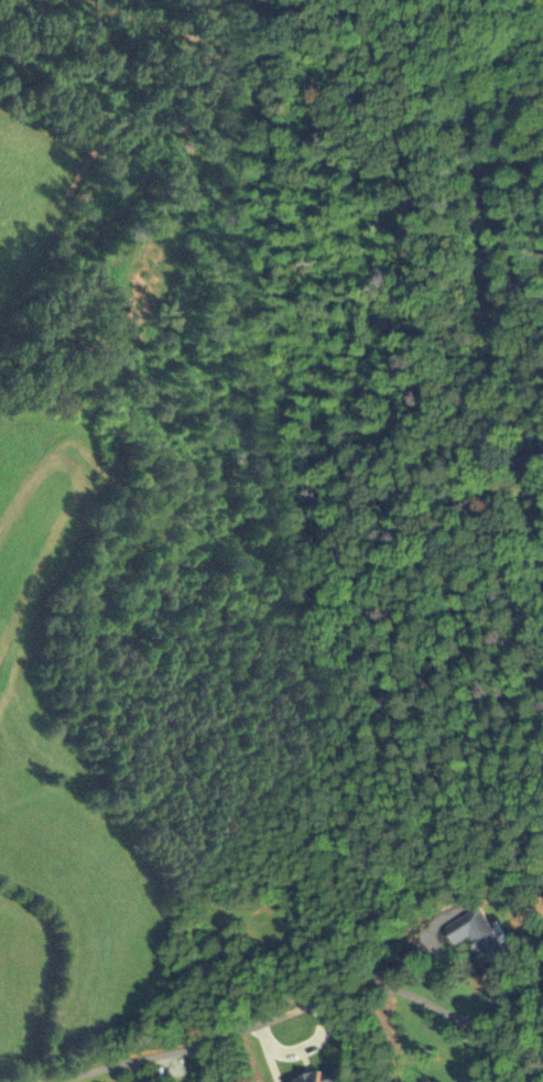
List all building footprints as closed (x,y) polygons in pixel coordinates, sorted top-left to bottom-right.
[(467,937),(480,962),(501,951),(479,906),(442,925),(451,945),(467,937)]
